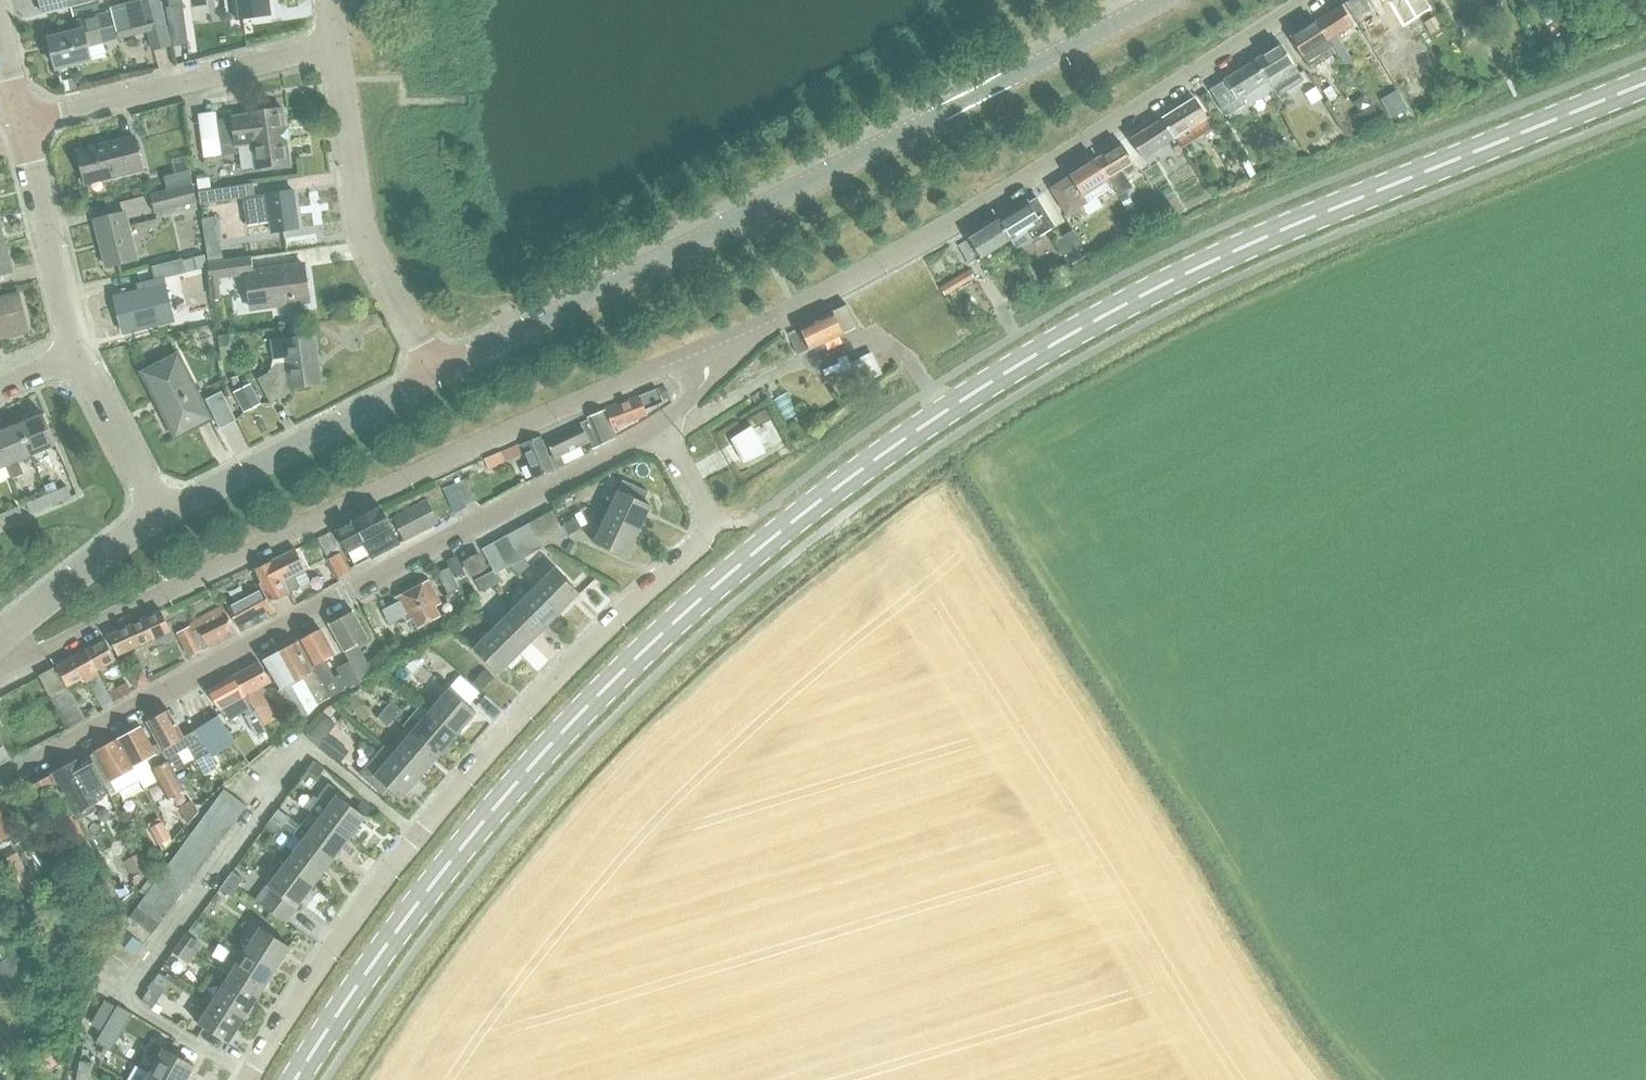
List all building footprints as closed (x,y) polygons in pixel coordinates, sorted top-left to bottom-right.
[(43,12),(93,0),(40,0),(43,12)] [(153,50),(169,46),(157,0),(141,4),(153,50)] [(238,21),(269,16),(267,0),(236,0),(238,21)] [(1355,19),(1374,8),(1369,0),(1350,0),(1345,3),(1355,19)] [(1394,9),(1406,2),(1405,0),(1388,0),(1394,9)] [(1328,40),(1336,53),(1344,64),(1351,60),(1341,44),(1357,34),(1351,26),(1353,24),(1341,5),(1316,21),(1316,22),(1328,41),(1328,40)] [(80,23),(82,31),(49,39),(56,68),(90,60),(87,46),(113,39),(108,16),(80,23)] [(1328,41),(1316,22),(1291,38),(1311,70),(1336,53),(1328,40),(1328,41)] [(1276,93),(1278,96),(1303,81),(1281,45),(1255,61),(1267,80),(1274,91),(1275,93),(1276,93)] [(1224,80),(1210,89),(1226,116),(1232,113),(1236,119),(1249,111),(1241,97),(1267,80),(1255,61),(1254,61),(1224,80)] [(1385,86),(1398,78),(1389,64),(1376,72),(1385,86)] [(1310,87),(1316,101),(1328,95),(1321,82),(1310,87)] [(1400,85),(1385,94),(1397,115),(1412,107),(1400,85)] [(1207,117),(1195,98),(1162,119),(1174,138),(1207,117)] [(252,146),(255,170),(289,165),(282,109),(247,114),(247,116),(231,118),(232,120),(218,122),(223,157),(237,155),(236,148),(252,146)] [(1130,139),(1142,158),(1174,138),(1162,119),(1130,139)] [(78,151),(86,183),(144,169),(136,136),(78,151)] [(1122,144),(1096,160),(1108,178),(1113,187),(1118,196),(1133,187),(1126,177),(1138,169),(1122,144)] [(1108,178),(1096,160),(1051,188),(1067,216),(1113,187),(1108,178)] [(189,169),(163,176),(167,190),(192,183),(189,169)] [(149,195),(154,213),(197,202),(192,183),(167,190),(149,195)] [(199,204),(243,199),(246,226),(271,223),(273,232),(299,228),(294,191),(256,196),(254,183),(197,191),(199,204)] [(1028,203),(1028,202),(999,220),(1011,239),(1010,239),(1014,246),(1030,237),(1032,240),(1055,227),(1037,197),(1028,203)] [(128,229),(125,216),(124,213),(95,221),(106,267),(136,260),(128,229)] [(1011,239),(999,220),(958,245),(969,264),(980,258),(984,264),(1014,246),(1010,239),(1011,239)] [(1055,241),(1069,265),(1087,255),(1072,230),(1055,241)] [(12,272),(5,245),(0,246),(0,275),(12,272)] [(205,255),(183,260),(182,259),(151,266),(155,281),(144,283),(145,291),(114,298),(122,332),(173,320),(163,278),(207,268),(205,255)] [(280,299),(309,295),(305,266),(252,273),(250,257),(207,263),(212,299),(222,298),(219,278),(247,274),(251,308),(280,304),(280,299)] [(940,287),(945,295),(974,277),(969,269),(940,287)] [(26,324),(18,292),(0,296),(0,331),(26,324)] [(788,333),(798,355),(857,327),(847,304),(799,327),(800,327),(788,333)] [(290,389),(320,385),(314,337),(283,341),(285,362),(281,363),(269,373),(269,375),(257,381),(270,405),(291,394),(290,389)] [(883,373),(878,363),(872,351),(851,362),(862,384),(883,373)] [(141,373),(174,436),(210,418),(177,354),(141,373)] [(662,403),(656,388),(605,409),(613,428),(646,415),(644,411),(662,403)] [(778,392),(784,415),(799,411),(793,388),(778,392)] [(205,399),(220,428),(236,419),(221,391),(205,399)] [(553,470),(565,464),(561,456),(590,443),(592,448),(617,437),(613,428),(605,409),(587,417),(589,422),(548,440),(555,455),(548,457),(553,470)] [(43,414),(18,425),(31,457),(57,446),(43,414)] [(765,449),(781,440),(782,440),(771,420),(757,427),(754,429),(765,449)] [(0,432),(0,449),(7,466),(12,480),(24,475),(18,462),(31,457),(18,425),(0,432)] [(731,439),(744,463),(766,452),(765,449),(754,429),(752,426),(731,439)] [(553,470),(548,457),(540,436),(521,444),(535,478),(553,470)] [(484,459),(489,469),(507,462),(503,451),(484,459)] [(454,484),(465,505),(477,499),(466,478),(454,484)] [(622,480),(605,516),(638,532),(651,506),(641,501),(645,491),(622,480)] [(46,493),(51,504),(69,498),(64,486),(46,493)] [(50,505),(46,493),(26,502),(31,514),(50,505)] [(392,518),(404,541),(439,522),(427,499),(392,518)] [(0,514),(0,517),(3,526),(23,518),(19,506),(0,514)] [(380,506),(353,520),(353,522),(337,531),(356,567),(373,558),(400,543),(380,506)] [(552,511),(528,524),(541,548),(565,535),(552,511)] [(638,532),(605,516),(593,541),(626,557),(638,532)] [(528,524),(516,530),(529,555),(541,548),(528,524)] [(505,536),(519,561),(529,555),(516,530),(505,536)] [(330,533),(319,539),(329,559),(328,560),(337,578),(350,571),(330,533)] [(507,567),(510,565),(519,561),(505,536),(493,543),(507,567)] [(501,582),(496,573),(507,567),(493,543),(481,549),(484,554),(493,571),(484,576),(490,587),(501,582)] [(311,583),(304,569),(305,569),(295,549),(273,560),(257,568),(256,568),(262,582),(259,584),(262,590),(269,603),(289,593),(300,588),(311,583)] [(480,556),(466,563),(465,564),(471,576),(486,568),(480,556)] [(523,558),(511,565),(520,575),(530,565),(523,558)] [(434,571),(444,592),(456,586),(445,565),(434,571)] [(554,568),(533,589),(559,615),(580,594),(554,568)] [(490,587),(484,576),(476,580),(482,592),(490,587)] [(433,606),(438,603),(428,583),(397,599),(407,619),(412,616),(417,626),(437,615),(433,606)] [(533,589),(513,609),(539,634),(559,615),(533,589)] [(273,608),(269,603),(262,590),(227,607),(238,626),(269,610),(271,614),(274,612),(275,612),(273,608)] [(189,624),(190,626),(201,646),(235,629),(223,605),(195,620),(196,621),(189,624)] [(513,609),(493,628),(519,654),(539,634),(513,609)] [(109,635),(118,655),(171,630),(162,610),(109,635)] [(329,624),(349,661),(361,682),(392,665),(386,653),(368,662),(358,645),(368,639),(352,611),(329,624)] [(201,646),(190,626),(177,632),(189,656),(203,649),(201,646)] [(519,654),(493,628),(472,649),(498,675),(519,654)] [(300,640),(331,698),(361,682),(349,661),(337,667),(340,673),(335,676),(326,660),(335,655),(320,629),(300,640)] [(105,640),(86,650),(96,670),(116,660),(105,640)] [(263,660),(280,690),(282,689),(289,701),(289,700),(302,723),(318,705),(331,698),(300,640),(263,660)] [(57,665),(58,666),(68,687),(83,679),(86,683),(88,682),(101,706),(112,700),(96,670),(86,650),(57,665)] [(268,682),(258,662),(232,676),(263,724),(274,718),(258,688),(268,682)] [(68,687),(58,666),(38,676),(65,730),(85,720),(68,687)] [(415,674),(425,683),(433,674),(422,666),(415,674)] [(136,689),(137,690),(149,683),(145,676),(137,673),(130,677),(137,688),(136,689)] [(261,725),(263,724),(232,676),(208,689),(226,722),(243,713),(245,716),(243,717),(255,738),(265,732),(261,725)] [(447,688),(429,710),(456,734),(475,712),(447,688)] [(280,706),(289,701),(282,689),(280,690),(273,694),(280,706)] [(392,701),(384,710),(395,719),(403,710),(392,701)] [(410,732),(438,756),(456,734),(429,710),(422,704),(403,726),(410,732)] [(148,722),(169,761),(182,782),(190,778),(177,753),(190,746),(185,736),(170,710),(148,722)] [(395,719),(384,710),(378,717),(389,727),(395,719)] [(305,731),(310,735),(308,737),(320,747),(320,746),(341,762),(350,751),(328,735),(336,724),(321,711),(305,731)] [(194,730),(212,756),(233,743),(218,716),(194,730)] [(118,738),(134,767),(145,787),(158,780),(166,795),(184,786),(182,782),(169,761),(165,763),(159,751),(157,752),(142,725),(118,738)] [(212,756),(194,730),(185,736),(190,746),(199,763),(212,756)] [(410,732),(392,753),(420,777),(438,756),(410,732)] [(112,779),(134,767),(118,738),(96,750),(112,779)] [(10,759),(0,739),(0,764),(10,759)] [(420,777),(392,753),(384,746),(359,774),(384,795),(389,789),(401,800),(420,777)] [(76,760),(52,774),(77,820),(95,810),(92,804),(98,800),(97,799),(110,792),(90,756),(77,763),(76,760)] [(217,766),(212,756),(199,763),(199,764),(204,773),(217,766)] [(309,769),(319,777),(326,768),(315,760),(309,769)] [(77,820),(52,774),(28,787),(44,817),(60,808),(65,818),(63,819),(76,842),(79,841),(94,867),(101,863),(77,820)] [(190,778),(182,782),(184,786),(189,795),(197,791),(191,778),(190,778)] [(320,817),(349,840),(366,817),(338,796),(341,792),(330,784),(319,799),(328,806),(320,817)] [(225,788),(216,799),(239,816),(247,805),(225,788)] [(173,795),(159,799),(162,812),(177,807),(173,795)] [(216,799),(209,810),(231,827),(239,816),(216,799)] [(279,809),(272,818),(283,826),(290,817),(279,809)] [(209,810),(201,821),(223,838),(231,827),(209,810)] [(40,845),(28,823),(15,831),(8,819),(5,821),(0,811),(0,864),(5,873),(18,895),(35,885),(58,925),(79,913),(66,890),(58,875),(40,845)] [(164,816),(152,825),(165,843),(178,834),(164,816)] [(302,824),(294,834),(302,840),(331,862),(339,852),(349,840),(320,817),(310,830),(302,824)] [(277,835),(283,826),(272,818),(266,827),(277,835)] [(201,821),(193,831),(215,848),(223,838),(201,821)] [(193,831),(185,842),(207,858),(215,848),(193,831)] [(51,839),(40,845),(58,875),(66,890),(76,884),(51,839)] [(302,840),(285,862),(314,884),(331,862),(302,840)] [(185,842),(177,852),(200,869),(207,858),(185,842)] [(144,847),(127,855),(133,869),(150,861),(144,847)] [(177,852),(170,863),(192,879),(200,869),(177,852)] [(314,884),(285,862),(267,885),(271,887),(260,901),(257,898),(256,899),(285,921),(296,907),(314,884)] [(170,863),(162,874),(184,890),(192,879),(170,863)] [(233,870),(227,879),(238,886),(244,878),(233,870)] [(119,894),(106,872),(82,886),(89,899),(108,888),(114,897),(119,894)] [(162,874),(154,885),(176,901),(184,890),(162,874)] [(238,886),(227,879),(220,888),(231,895),(238,886)] [(154,885),(146,895),(168,912),(176,901),(154,885)] [(146,895),(130,916),(153,932),(168,912),(146,895)] [(130,916),(123,927),(145,943),(153,932),(130,916)] [(244,950),(275,971),(291,946),(259,926),(244,950)] [(123,927),(115,937),(138,953),(145,943),(123,927)] [(187,934),(181,941),(190,949),(192,950),(192,949),(197,953),(203,946),(187,934)] [(138,953),(115,937),(107,948),(129,965),(138,953)] [(190,949),(181,941),(174,951),(185,960),(192,950),(190,949)] [(221,969),(259,995),(275,971),(244,950),(236,945),(221,969)] [(11,994),(29,985),(14,956),(0,964),(0,973),(11,994)] [(212,983),(219,987),(212,998),(244,1018),(259,995),(221,969),(212,983)] [(141,1000),(153,1007),(159,998),(147,990),(141,1000)] [(244,1018),(212,998),(197,1022),(229,1042),(244,1018)] [(101,1031),(116,1006),(105,1000),(91,1025),(101,1031)] [(101,1031),(95,1040),(110,1049),(133,1012),(118,1003),(116,1006),(101,1031)] [(150,1072),(163,1079),(188,1079),(195,1066),(154,1043),(148,1054),(157,1059),(150,1072)] [(53,1044),(41,1051),(50,1068),(62,1062),(53,1044)] [(80,1060),(79,1070),(91,1072),(92,1073),(94,1063),(80,1060)] [(79,1070),(77,1079),(91,1079),(92,1073),(91,1072),(79,1070)]
